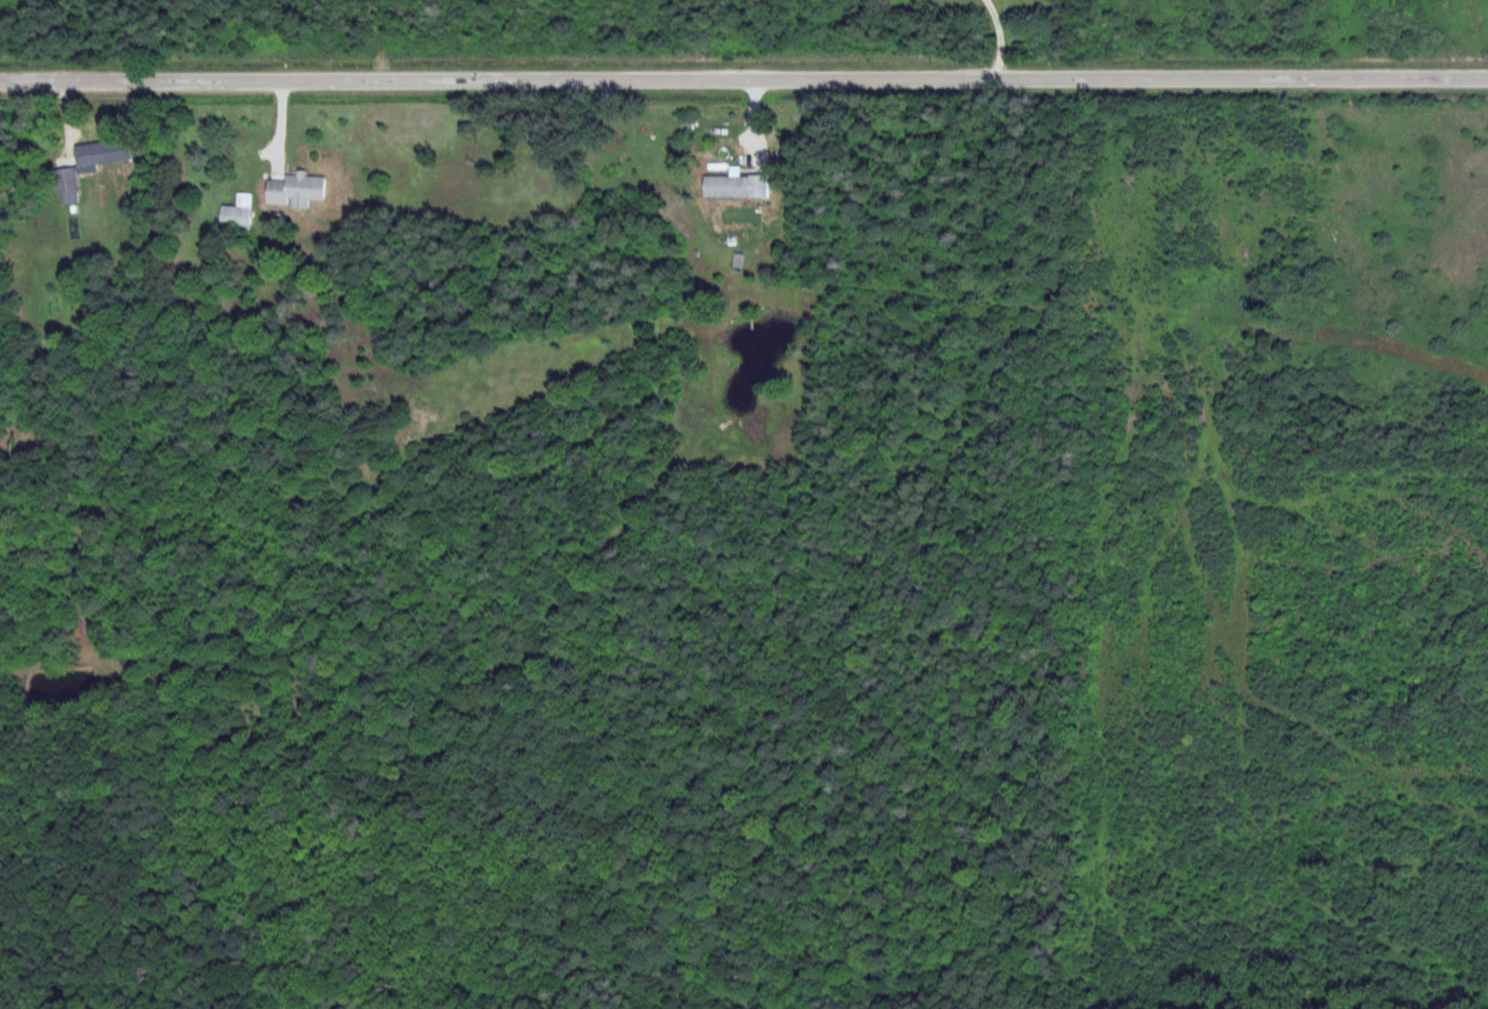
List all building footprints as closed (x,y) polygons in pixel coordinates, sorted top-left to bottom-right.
[(84,204),(83,170),(63,170),(64,205),(84,204)] [(272,207),(315,209),(315,200),(331,201),(332,177),(303,175),(303,176),(293,176),(292,182),(274,181),(272,207)] [(776,176),(709,176),(709,199),(776,199),(776,176)] [(257,208),(225,208),(225,230),(257,230),(257,208)]
